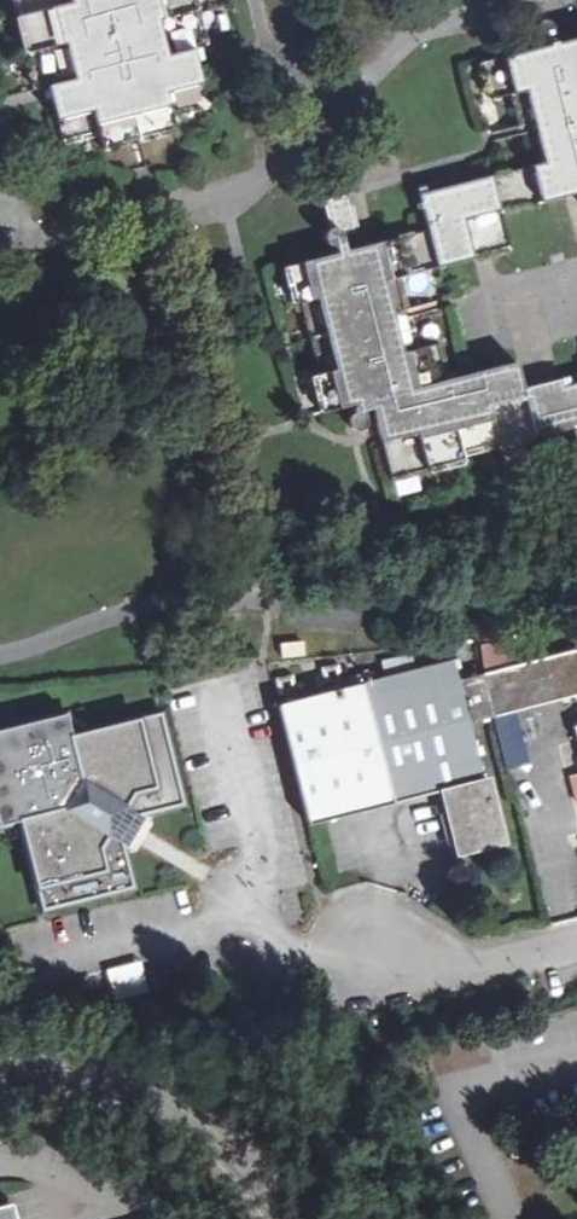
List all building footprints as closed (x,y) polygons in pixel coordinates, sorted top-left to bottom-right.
[(34,92),(47,88),(56,121),(62,142),(101,132),(104,145),(170,128),(165,111),(200,102),(195,81),(188,51),(207,46),(195,0),(10,0),(34,92)] [(550,21),(542,20),(535,23),(534,31),(539,38),(548,39),(546,31),(554,28),(550,21)] [(493,65),(501,102),(510,99),(530,171),(468,187),(410,202),(422,235),(288,272),(297,303),(303,300),(321,372),(316,375),(329,417),(361,408),(371,449),(379,447),(385,480),(462,460),(463,455),(524,438),(504,365),(448,378),(440,345),(394,358),(375,288),(485,258),(511,251),(502,217),(576,198),(576,42),(493,65)] [(515,395),(528,438),(571,425),(576,447),(576,385),(553,392),(552,385),(515,395)] [(507,666),(506,643),(481,644),(482,667),(507,666)] [(479,675),(490,717),(576,695),(576,648),(479,675)] [(451,661),(266,710),(298,832),(437,795),(454,859),(507,844),(489,775),(484,776),(469,722),(490,717),(479,675),(456,681),(451,661)] [(0,730),(0,827),(19,822),(43,910),(134,887),(124,853),(147,813),(184,803),(161,712),(73,735),(66,712),(0,730)] [(495,721),(502,770),(527,767),(520,718),(495,721)] [(0,1200),(0,1218),(17,1218),(11,1197),(0,1200)]
